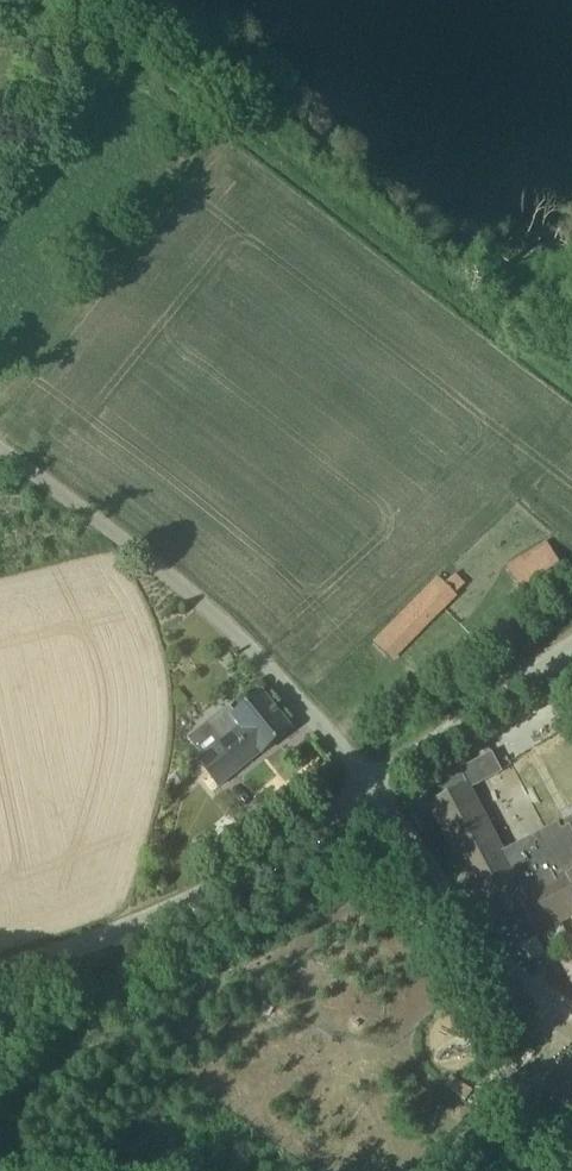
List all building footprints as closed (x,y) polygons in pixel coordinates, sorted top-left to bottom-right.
[(524,598),(565,574),(547,544),(507,568),(524,598)] [(399,660),(462,593),(440,572),(377,639),(399,660)] [(197,761),(219,787),(262,753),(263,754),(293,730),(263,693),(236,714),(230,707),(206,726),(218,740),(220,743),(197,761)] [(494,751),(462,767),(472,787),(504,771),(494,751)] [(499,934),(529,918),(509,879),(517,875),(506,852),(502,854),(460,772),(424,791),(499,934)] [(529,918),(538,934),(571,916),(571,851),(548,863),(546,859),(517,875),(509,879),(529,918)]
